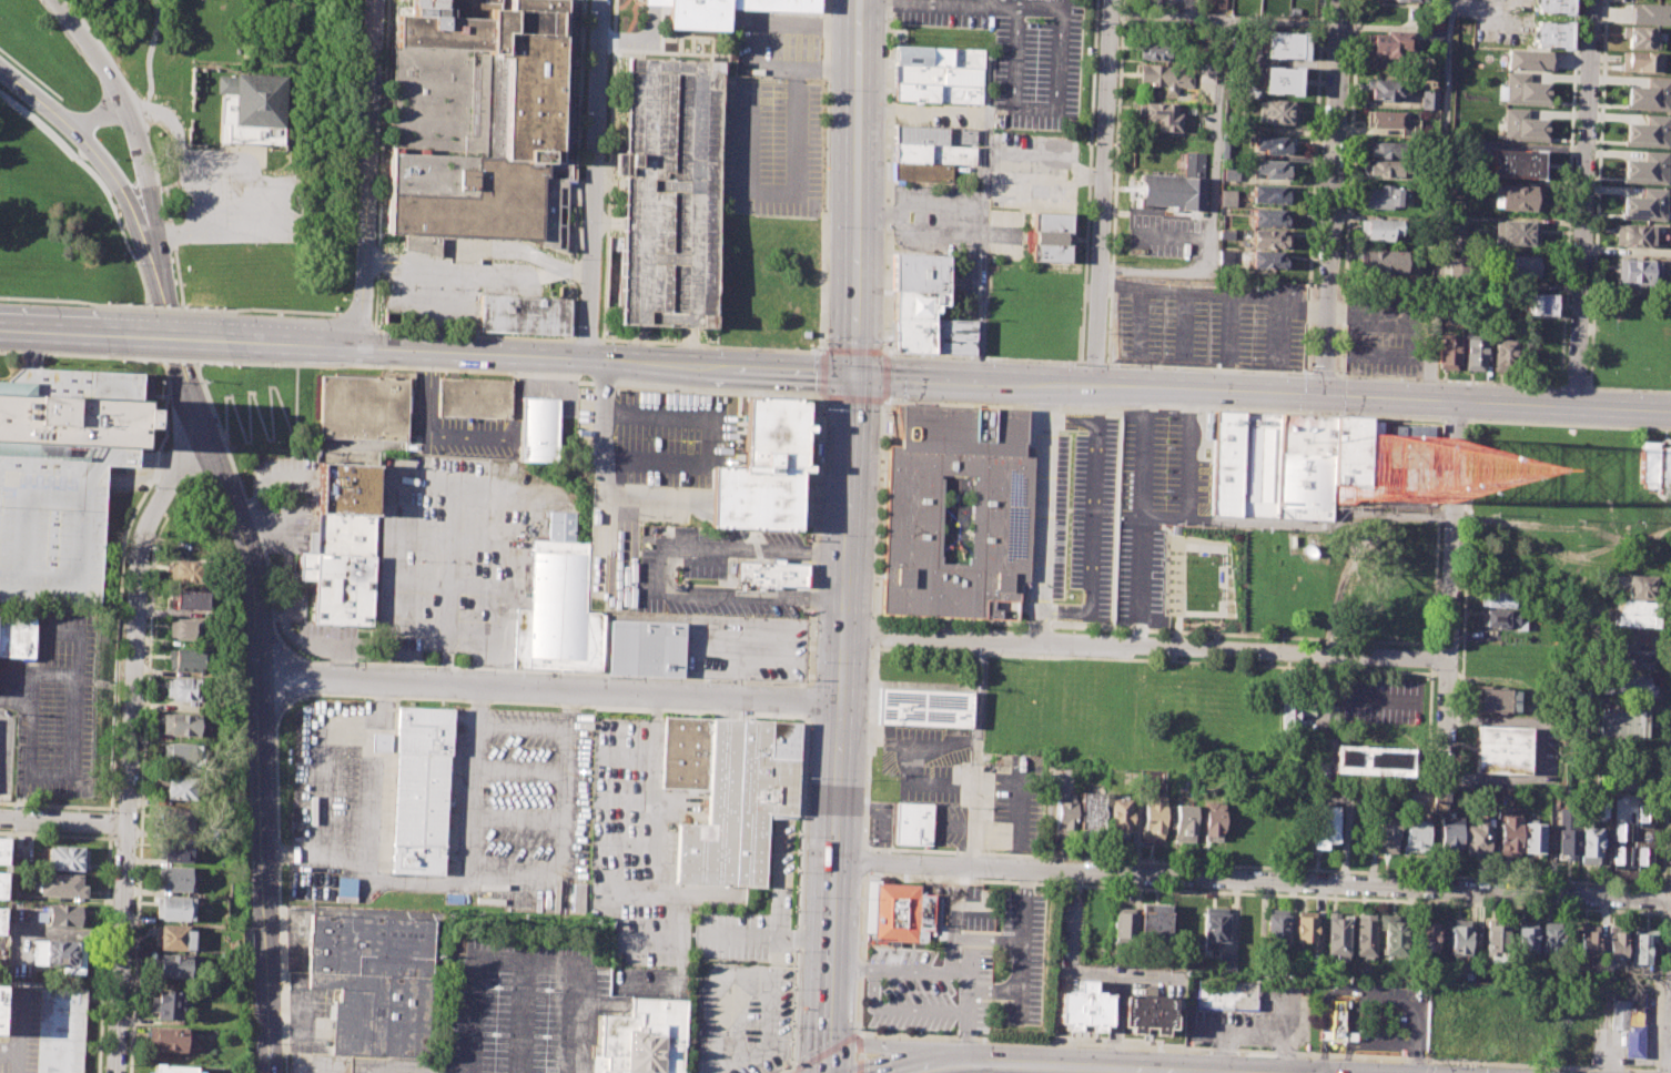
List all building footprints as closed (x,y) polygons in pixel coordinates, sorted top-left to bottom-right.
[(538,241),(541,175),(548,175),(548,160),(559,161),(567,0),(510,0),(510,8),(500,8),(501,0),(411,0),(411,13),(395,13),(385,234),(538,241)] [(661,30),(663,0),(814,0),(813,14),(725,8),(722,34),(661,30)] [(1536,12),(1536,0),(1571,0),(1570,13),(1536,12)] [(1638,1),(1670,2),(1670,23),(1630,21),(1631,4),(1637,6),(1638,1)] [(1428,7),(1441,7),(1440,28),(1427,27),(1428,7)] [(1536,20),(1570,22),(1568,48),(1535,47),(1536,20)] [(1627,26),(1660,28),(1659,49),(1627,48),(1627,26)] [(1428,30),(1441,31),(1441,44),(1427,43),(1428,30)] [(1371,33),(1386,34),(1386,31),(1408,32),(1407,57),(1370,55),(1371,33)] [(1265,32),(1306,33),(1305,60),(1264,58),(1265,32)] [(1140,43),(1168,44),(1167,62),(1138,60),(1140,43)] [(895,65),(895,47),(983,49),(982,68),(895,65)] [(1508,47),(1507,68),(1549,70),(1550,49),(1508,47)] [(1622,51),(1663,53),(1662,72),(1621,71),(1622,51)] [(618,323),(630,57),(725,61),(723,81),(719,200),(713,327),(700,326),(618,323)] [(1199,63),(1215,64),(1214,82),(1198,81),(1199,63)] [(1140,64),(1179,67),(1179,73),(1192,73),(1191,88),(1176,88),(1176,95),(1164,94),(1164,87),(1140,85),(1140,64)] [(895,65),(894,82),(982,84),(982,68),(895,65)] [(1264,67),(1298,68),(1297,94),(1263,92),(1264,67)] [(1507,72),(1529,73),(1529,82),(1549,83),(1548,105),(1506,103),(1507,72)] [(284,129),(286,79),(222,75),(221,98),(241,99),(239,126),(284,129)] [(1647,78),(1670,79),(1669,111),(1628,109),(1629,87),(1647,87),(1647,78)] [(1371,80),(1405,81),(1404,101),(1370,100),(1371,80)] [(894,82),(982,84),(981,103),(894,100),(894,82)] [(1421,91),(1437,91),(1437,111),(1420,110),(1421,91)] [(1262,100),(1296,101),(1296,123),(1262,121),(1262,100)] [(1144,102),(1175,103),(1174,112),(1181,113),(1181,132),(1155,131),(1156,120),(1143,120),(1144,102)] [(1505,109),(1528,109),(1528,119),(1547,120),(1546,141),(1503,140),(1505,109)] [(1369,111),(1404,112),(1404,128),(1369,126),(1369,111)] [(1647,115),(1670,117),(1669,146),(1627,145),(1627,123),(1647,124),(1647,115)] [(893,144),(942,146),(973,148),(973,131),(893,128),(893,144)] [(1254,135),(1284,136),(1284,142),(1289,143),(1289,154),(1264,153),(1265,149),(1253,148),(1254,135)] [(1222,140),(1232,141),(1231,158),(1221,156),(1222,140)] [(1367,141),(1404,143),(1404,159),(1367,158),(1367,141)] [(892,164),(942,165),(942,146),(893,144),(892,164)] [(1492,150),(1542,151),(1541,180),(1491,178),(1492,150)] [(1140,173),(1183,175),(1184,151),(1205,152),(1203,210),(1181,209),(1181,203),(1138,202),(1140,173)] [(1624,160),(1644,161),(1645,151),(1665,152),(1665,183),(1623,182),(1624,160)] [(1252,159),(1284,161),(1284,166),(1288,166),(1287,179),(1263,178),(1263,174),(1252,173),(1252,159)] [(1366,160),(1405,162),(1404,176),(1365,174),(1366,160)] [(892,181),(944,182),(944,165),(942,165),(892,164),(892,181)] [(1223,166),(1238,168),(1237,181),(1222,180),(1223,166)] [(1367,189),(1379,189),(1379,183),(1392,184),(1392,188),(1404,189),(1402,207),(1366,205),(1367,189)] [(1253,184),(1283,186),(1283,191),(1287,191),(1286,204),(1252,202),(1253,184)] [(1497,185),(1541,188),(1540,210),(1496,207),(1497,185)] [(1623,195),(1643,196),(1643,189),(1665,189),(1664,220),(1623,219),(1623,195)] [(1252,209),(1290,211),(1289,229),(1250,226),(1252,209)] [(1033,211),(1071,212),(1070,230),(1074,230),(1073,249),(1069,247),(1069,263),(1030,261),(1031,242),(1026,242),(1026,231),(1033,232),(1033,211)] [(1360,219),(1400,221),(1400,234),(1391,234),(1391,242),(1359,240),(1360,219)] [(1496,221),(1537,223),(1536,245),(1495,243),(1496,221)] [(1617,224),(1653,225),(1652,246),(1616,246),(1617,224)] [(1222,229),(1234,230),(1233,240),(1221,239),(1222,229)] [(1446,247),(1447,229),(1464,230),(1462,249),(1446,247)] [(1250,230),(1282,231),(1280,236),(1286,236),(1286,249),(1250,246),(1250,230)] [(438,237),(403,236),(402,252),(437,254),(438,237)] [(1219,250),(1232,250),(1231,263),(1219,263),(1219,250)] [(1360,250),(1406,252),(1405,272),(1359,270),(1360,250)] [(1250,251),(1280,253),(1280,259),(1284,259),(1284,269),(1249,267),(1250,251)] [(893,286),(942,287),(943,254),(895,253),(893,286)] [(1449,254),(1468,254),(1468,277),(1449,277),(1449,254)] [(1512,255),(1545,256),(1543,276),(1511,275),(1512,255)] [(1619,259),(1660,260),(1660,276),(1651,276),(1651,286),(1619,285),(1619,259)] [(893,318),(932,320),(932,313),(938,313),(939,307),(942,307),(942,287),(893,286),(893,318)] [(1525,293),(1559,294),(1559,315),(1523,314),(1525,293)] [(479,294),(573,298),(571,335),(478,331),(479,294)] [(892,350),(893,318),(932,320),(931,351),(892,350)] [(932,320),(974,321),(973,352),(931,351),(932,320)] [(1439,337),(1459,338),(1458,370),(1438,368),(1439,337)] [(1466,338),(1485,340),(1483,370),(1465,370),(1466,338)] [(1493,338),(1515,338),(1513,365),(1492,365),(1493,338)] [(34,606),(100,608),(107,464),(111,374),(33,371),(21,370),(6,384),(0,384),(0,603),(34,606)] [(317,437),(321,375),(381,377),(381,371),(413,372),(412,388),(407,388),(405,442),(317,437)] [(438,378),(510,381),(509,417),(437,414),(438,378)] [(521,397),(557,399),(554,462),(518,459),(520,418),(521,397)] [(708,526),(801,532),(808,403),(747,399),(742,467),(737,468),(712,467),(711,486),(708,490),(708,502),(707,510),(708,526)] [(1020,619),(880,614),(887,445),(901,445),(895,404),(1033,411),(1031,446),(1037,446),(1032,581),(1021,580),(1020,619)] [(1208,411),(1203,516),(1325,522),(1327,480),(1377,483),(1379,418),(1208,411)] [(1641,443),(1657,443),(1654,486),(1639,485),(1641,443)] [(1660,446),(1670,446),(1670,487),(1658,487),(1660,446)] [(318,462),(377,465),(371,626),(312,624),(313,579),(297,578),(298,553),(314,553),(318,462)] [(599,671),(508,667),(512,609),(528,610),(531,539),(547,540),(548,512),(578,514),(576,540),(586,541),(583,613),(602,614),(599,671)] [(171,560),(207,561),(206,584),(170,581),(171,560)] [(731,560),(806,563),(804,587),(730,585),(731,560)] [(1616,576),(1655,577),(1654,600),(1627,599),(1627,587),(1616,587),(1616,576)] [(176,591),(209,593),(209,609),(175,608),(176,591)] [(1480,591),(1518,593),(1518,608),(1480,607),(1480,591)] [(1616,601),(1657,603),(1655,626),(1614,625),(1616,601)] [(1486,610),(1518,611),(1518,628),(1486,627),(1486,610)] [(34,617),(0,616),(0,657),(33,658),(34,617)] [(169,618),(204,620),(204,640),(168,639),(169,618)] [(681,624),(680,677),(606,674),(608,621),(681,624)] [(168,649),(206,651),(205,671),(166,670),(168,649)] [(1622,652),(1649,654),(1649,669),(1621,667),(1622,652)] [(1617,675),(1649,676),(1649,687),(1654,687),(1653,697),(1616,695),(1617,675)] [(166,676),(206,678),(205,694),(199,694),(198,700),(171,699),(171,695),(165,695),(166,676)] [(1476,687),(1519,689),(1518,712),(1473,711),(1476,687)] [(877,688),(970,689),(969,726),(875,725),(877,688)] [(1280,703),(1299,705),(1298,739),(1279,739),(1280,703)] [(391,872),(398,707),(452,709),(444,875),(391,872)] [(1601,709),(1647,711),(1644,738),(1600,736),(1601,709)] [(164,713),(200,715),(199,737),(163,735),(164,713)] [(664,717),(802,722),(798,814),(793,814),(772,813),(769,813),(766,888),(675,883),(677,823),(708,824),(709,789),(660,787),(664,720),(664,717)] [(1477,726),(1529,728),(1528,775),(1475,772),(1477,726)] [(369,751),(388,752),(388,734),(369,733),(369,751)] [(163,742),(204,745),(203,768),(162,766),(163,742)] [(1335,746),(1412,748),(1411,777),(1334,775),(1335,746)] [(168,776),(196,777),(195,800),(166,799),(168,776)] [(1081,787),(1106,788),(1104,832),(1078,831),(1081,787)] [(1597,796),(1608,796),(1608,819),(1596,818),(1597,796)] [(1150,798),(1164,799),(1163,838),(1142,838),(1143,804),(1150,804),(1150,798)] [(1110,799),(1130,800),(1128,838),(1108,837),(1110,799)] [(1054,801),(1074,801),(1074,833),(1053,833),(1054,801)] [(1204,802),(1223,803),(1222,837),(1203,836),(1204,802)] [(897,803),(932,804),(931,846),(895,844),(897,803)] [(1174,804),(1194,806),(1193,842),(1173,841),(1174,804)] [(1313,806),(1336,807),(1334,841),(1325,841),(1325,849),(1310,849),(1313,806)] [(165,808),(192,809),(191,834),(164,833),(165,808)] [(1377,811),(1398,812),(1397,853),(1376,852),(1377,811)] [(1476,817),(1489,817),(1489,853),(1464,852),(1465,823),(1476,824),(1476,817)] [(1502,817),(1518,817),(1518,852),(1502,851),(1503,843),(1499,843),(1499,821),(1502,821),(1502,817)] [(1559,817),(1577,817),(1576,861),(1566,860),(1566,853),(1558,853),(1559,817)] [(1404,823),(1410,823),(1410,819),(1422,819),(1422,823),(1428,823),(1427,849),(1402,849),(1404,823)] [(1580,819),(1591,819),(1591,828),(1600,828),(1599,864),(1579,863),(1580,819)] [(1438,822),(1459,823),(1459,851),(1437,851),(1438,822)] [(1521,823),(1541,823),(1540,859),(1520,858),(1521,823)] [(1614,841),(1633,841),(1633,832),(1628,832),(1628,823),(1613,823),(1614,841)] [(161,838),(192,840),(191,862),(160,860),(161,838)] [(1612,870),(1627,870),(1627,846),(1613,846),(1612,870)] [(49,847),(88,848),(87,870),(48,869),(49,847)] [(159,866),(194,868),(193,884),(188,884),(188,892),(158,891),(159,866)] [(40,873),(80,875),(80,887),(87,887),(87,897),(39,895),(39,891),(36,891),(36,879),(40,879),(40,873)] [(335,902),(355,902),(355,878),(336,878),(335,902)] [(870,940),(871,883),(915,885),(915,893),(934,894),(933,929),(929,929),(928,942),(870,940)] [(158,897),(193,898),(192,921),(156,920),(158,897)] [(1142,903),(1171,904),(1168,943),(1141,942),(1142,903)] [(48,904),(85,905),(84,928),(47,925),(48,904)] [(1203,907),(1227,908),(1226,942),(1217,942),(1217,950),(1205,949),(1205,942),(1202,941),(1203,907)] [(1114,908),(1134,909),(1134,937),(1113,935),(1114,908)] [(1266,910),(1288,911),(1287,942),(1266,942),(1266,910)] [(310,913),(434,919),(428,1059),(332,1055),(335,988),(306,986),(310,913)] [(1295,913),(1315,913),(1314,943),(1295,943),(1295,913)] [(1326,913),(1351,914),(1350,927),(1347,927),(1346,962),(1335,962),(1335,953),(1325,953),(1326,913)] [(1356,914),(1376,915),(1375,954),(1355,954),(1356,914)] [(1379,915),(1398,915),(1398,922),(1402,922),(1401,956),(1383,956),(1384,928),(1379,928),(1379,915)] [(1450,925),(1449,958),(1467,958),(1468,920),(1457,920),(1457,927),(1450,925)] [(1417,922),(1436,923),(1435,956),(1416,956),(1417,922)] [(1517,922),(1536,922),(1535,953),(1526,953),(1526,959),(1516,959),(1517,922)] [(1541,922),(1559,923),(1559,954),(1540,954),(1541,922)] [(155,924),(188,927),(186,930),(193,931),(193,951),(154,949),(155,924)] [(1485,925),(1506,925),(1506,959),(1483,959),(1485,925)] [(1580,925),(1597,925),(1596,961),(1579,960),(1580,925)] [(1608,925),(1624,927),(1624,959),(1608,959),(1608,925)] [(1632,930),(1654,930),(1654,943),(1650,943),(1649,965),(1631,964),(1632,930)] [(34,940),(77,942),(75,965),(33,963),(34,940)] [(158,954),(190,955),(189,979),(156,978),(158,954)] [(1219,954),(1235,954),(1234,970),(1219,969),(1219,954)] [(1611,1030),(1624,1031),(1624,1059),(1643,1060),(1644,994),(1654,993),(1654,980),(1612,979),(1611,1030)] [(1195,1006),(1253,1011),(1255,984),(1196,980),(1195,1006)] [(1111,993),(1093,992),(1094,982),(1077,982),(1077,992),(1061,992),(1060,1022),(1066,1022),(1065,1030),(1078,1030),(1080,1024),(1088,1025),(1088,1031),(1102,1031),(1104,1024),(1110,1025),(1111,993)] [(156,990),(181,991),(180,1020),(155,1019),(156,1011),(150,1011),(151,996),(156,996),(156,990)] [(683,999),(680,1072),(597,1072),(598,1019),(629,1020),(629,996),(683,999)] [(1174,998),(1123,996),(1122,1026),(1131,1028),(1131,1033),(1142,1033),(1144,1028),(1152,1029),(1152,1034),(1165,1034),(1166,1026),(1173,1026),(1174,998)] [(1341,1028),(1343,1002),(1330,1002),(1330,1028),(1329,1040),(1341,1041),(1341,1028)] [(154,1026),(186,1028),(185,1050),(154,1050),(154,1026)] [(1330,1028),(1317,1028),(1317,1040),(1329,1040),(1330,1028)] [(1341,1041),(1354,1041),(1354,1029),(1341,1028),(1341,1041)] [(202,1072),(147,1072),(148,1072),(152,1072),(153,1064),(194,1066),(194,1072),(202,1072)]
